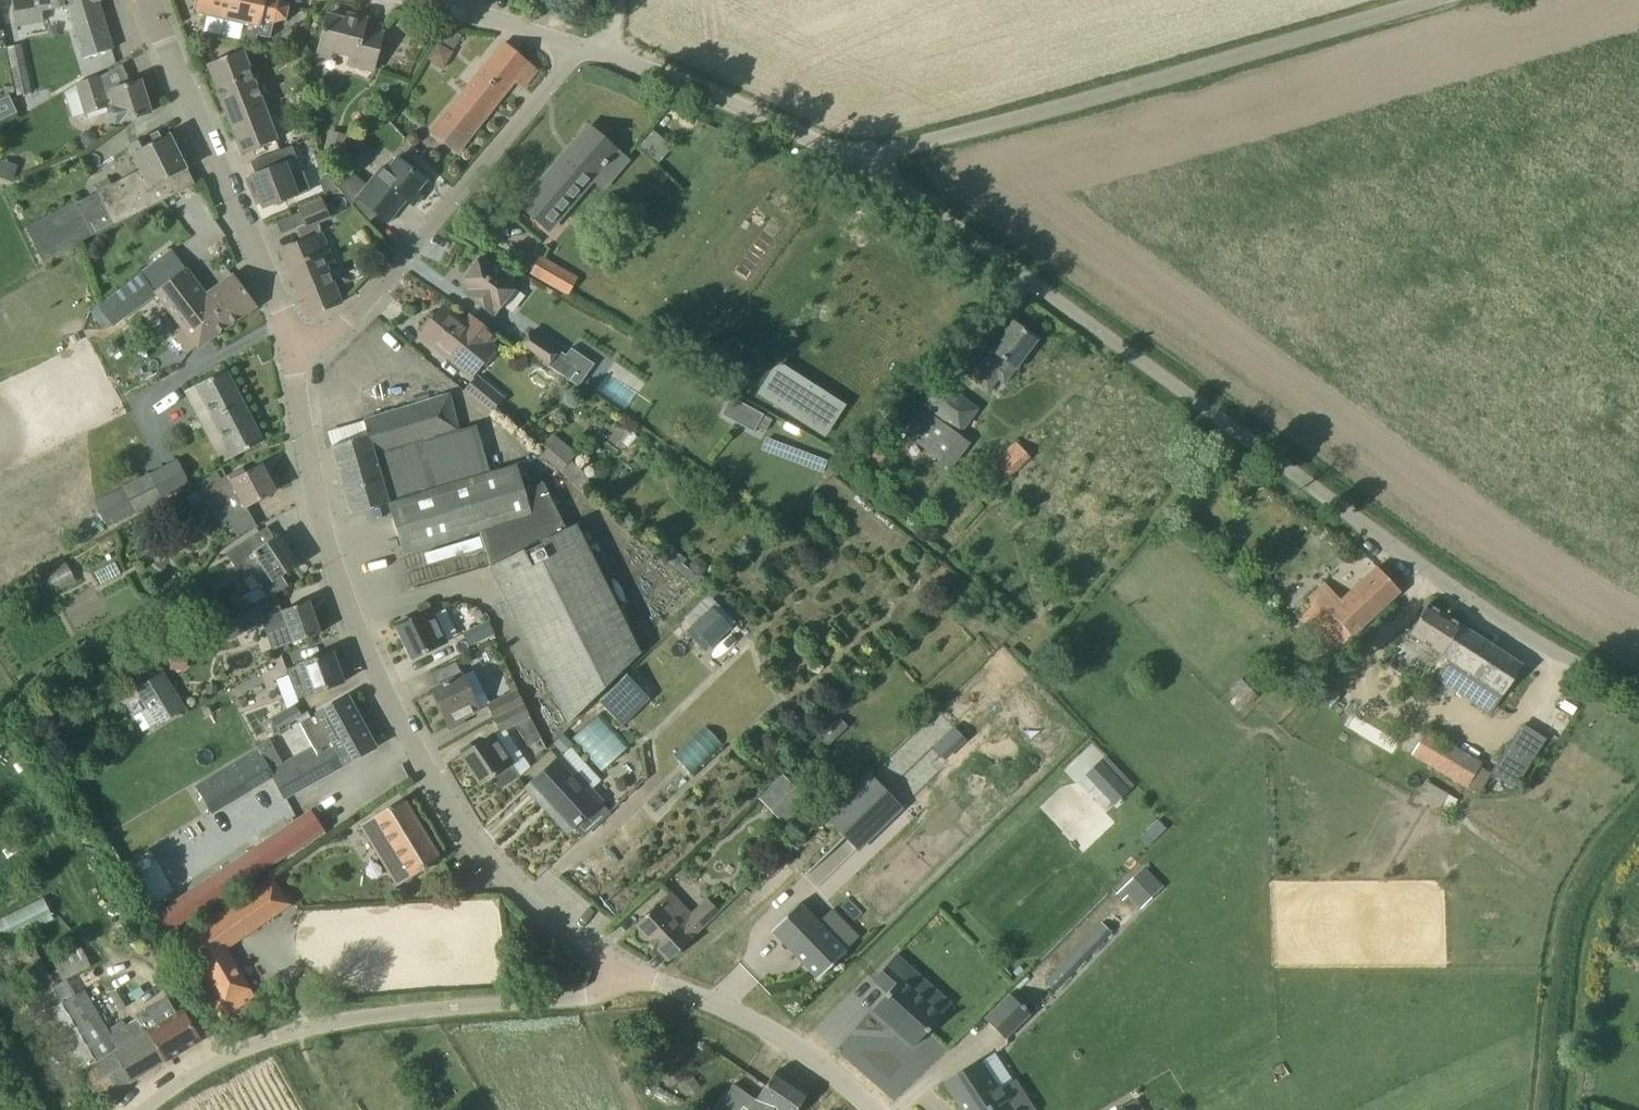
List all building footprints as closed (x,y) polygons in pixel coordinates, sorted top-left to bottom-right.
[(112,49),(102,15),(105,14),(103,6),(99,7),(98,1),(100,0),(12,0),(16,26),(43,22),(41,10),(67,6),(83,58),(112,49)] [(258,35),(271,38),(274,23),(285,19),(286,21),(288,19),(286,18),(289,8),(291,7),(290,5),(288,6),(282,0),(196,0),(193,10),(192,11),(193,13),(195,12),(209,15),(209,17),(211,18),(211,16),(226,19),(225,21),(227,21),(228,19),(242,22),(241,25),(244,25),(244,23),(259,26),(257,35),(258,35)] [(327,15),(319,47),(351,55),(348,64),(374,70),(384,33),(364,28),(367,19),(348,14),(346,20),(327,15)] [(444,66),(452,50),(435,42),(428,58),(444,66)] [(538,70),(517,51),(505,42),(430,132),(457,153),(515,80),(523,88),(538,70)] [(7,48),(18,94),(33,90),(23,44),(7,48)] [(242,154),(280,139),(246,50),(208,64),(242,154)] [(115,123),(122,121),(150,113),(140,81),(112,90),(104,93),(99,77),(78,84),(87,113),(108,106),(116,103),(117,107),(111,109),(109,112),(112,121),(115,123)] [(20,112),(13,93),(0,98),(0,119),(20,112)] [(522,206),(549,229),(603,166),(604,167),(608,162),(608,161),(617,151),(589,127),(522,206)] [(641,143),(659,161),(673,146),(655,129),(641,143)] [(325,150),(341,153),(343,154),(348,135),(328,130),(324,149),(325,150)] [(170,134),(162,138),(158,131),(148,136),(148,135),(128,145),(141,170),(112,184),(109,178),(98,183),(102,189),(97,192),(26,227),(42,261),(78,243),(114,225),(176,194),(196,184),(170,134)] [(294,161),(298,159),(293,146),(251,162),(256,174),(252,175),(264,208),(298,195),(291,177),(299,174),(294,161)] [(407,200),(414,206),(422,196),(417,192),(426,181),(397,158),(386,171),(382,167),(368,185),(341,163),(329,177),(338,188),(339,187),(353,205),(359,198),(389,222),(407,200)] [(0,169),(0,177),(13,181),(19,164),(3,159),(0,169)] [(317,236),(316,223),(329,218),(322,200),(300,209),(306,225),(298,229),(303,241),(281,250),(285,259),(309,317),(341,303),(325,264),(333,261),(322,234),(317,236)] [(187,270),(173,251),(172,250),(159,260),(115,294),(130,314),(157,293),(176,319),(206,296),(187,270)] [(494,316),(518,285),(482,257),(461,284),(466,288),(463,292),(494,316)] [(541,258),(533,273),(567,293),(575,278),(541,258)] [(185,330),(177,337),(189,352),(198,345),(199,346),(255,307),(256,306),(233,276),(206,296),(176,319),(185,330)] [(420,335),(471,376),(501,340),(471,315),(465,323),(444,306),(420,335)] [(1004,384),(1016,368),(1037,340),(1013,322),(970,379),(988,392),(998,379),(1004,384)] [(564,377),(571,367),(568,356),(531,330),(520,347),(564,377)] [(584,331),(574,347),(591,358),(601,342),(584,331)] [(751,369),(722,352),(715,365),(744,381),(751,369)] [(632,404),(651,370),(622,353),(602,386),(632,404)] [(221,463),(231,458),(264,441),(227,369),(185,391),(221,463)] [(826,437),(846,405),(793,371),(773,403),(826,437)] [(477,376),(465,392),(490,412),(503,397),(477,376)] [(960,435),(980,409),(941,380),(902,432),(910,438),(952,469),(971,444),(968,441),(960,435)] [(544,483),(523,489),(516,464),(490,472),(476,425),(460,430),(450,395),(364,420),(369,435),(332,446),(352,514),(389,503),(404,553),(481,530),(492,566),(490,567),(568,724),(641,653),(577,523),(566,529),(544,483)] [(721,415),(738,422),(746,404),(728,397),(721,415)] [(571,460),(575,456),(550,434),(536,450),(582,486),(589,478),(581,468),(571,460)] [(139,453),(149,473),(122,487),(135,513),(164,499),(152,474),(176,462),(166,440),(139,453)] [(1009,476),(1029,458),(1017,444),(995,462),(1009,476)] [(222,494),(235,487),(245,507),(275,491),(274,488),(275,485),(271,477),(268,477),(262,466),(246,474),(243,469),(203,490),(213,510),(226,503),(222,494)] [(262,530),(226,552),(242,579),(251,573),(268,598),(288,586),(281,574),(298,563),(280,536),(270,543),(262,530)] [(52,592),(76,581),(68,562),(43,573),(52,592)] [(1333,655),(1352,636),(1400,591),(1377,567),(1341,601),(1325,583),(1306,601),(1311,607),(1298,618),(1318,638),(1333,655)] [(710,647),(736,624),(709,595),(684,618),(710,647)] [(283,646),(293,643),(321,633),(309,601),(282,611),(282,612),(261,619),(255,605),(222,624),(232,639),(258,624),(263,622),(267,635),(278,632),(283,646)] [(1449,659),(1437,678),(1491,713),(1522,665),(1461,625),(1461,624),(1428,603),(1409,634),(1449,659)] [(412,658),(446,642),(432,612),(398,628),(412,658)] [(488,620),(462,632),(468,646),(494,634),(488,620)] [(300,665),(288,670),(292,681),(304,677),(311,695),(343,682),(332,652),(300,664),(300,665)] [(171,654),(170,669),(187,670),(188,655),(171,654)] [(436,681),(458,675),(455,664),(433,670),(436,681)] [(478,710),(478,709),(490,703),(474,670),(433,690),(449,724),(478,710)] [(180,679),(172,684),(164,671),(135,688),(157,726),(187,709),(177,693),(185,688),(180,679)] [(620,721),(647,696),(626,674),(600,699),(620,721)] [(494,718),(524,704),(517,691),(488,705),(494,718)] [(940,712),(958,731),(977,714),(959,695),(940,712)] [(283,798),(291,794),(376,747),(348,697),(300,723),(313,746),(270,770),(259,750),(200,786),(214,809),(271,775),(283,798)] [(524,704),(494,718),(501,731),(515,725),(530,746),(540,739),(524,704)] [(285,707),(263,720),(270,731),(291,719),(285,707)] [(603,769),(627,746),(596,713),(572,736),(603,769)] [(839,717),(819,736),(829,747),(849,728),(839,717)] [(1517,782),(1545,738),(1523,723),(1495,767),(1517,782)] [(680,758),(698,772),(720,741),(702,727),(680,758)] [(553,742),(564,754),(571,748),(574,745),(563,733),(553,742)] [(510,763),(512,762),(493,735),(463,756),(481,783),(491,776),(492,777),(493,777),(500,788),(519,776),(510,763)] [(1479,767),(1480,766),(1426,735),(1413,757),(1479,795),(1491,774),(1479,767)] [(609,812),(559,758),(527,787),(543,804),(547,801),(572,828),(575,826),(584,836),(609,812)] [(1101,759),(1085,774),(1089,778),(1114,804),(1130,788),(1104,762),(1101,759)] [(869,774),(826,815),(858,848),(901,806),(869,774)] [(784,823),(807,801),(782,775),(759,797),(784,823)] [(1419,798),(1449,812),(1456,797),(1426,782),(1419,798)] [(441,860),(404,798),(361,824),(398,885),(441,860)] [(326,818),(319,823),(310,811),(153,917),(165,938),(241,885),(323,829),(324,831),(331,826),(326,818)] [(1158,819),(1146,831),(1155,841),(1168,829),(1158,819)] [(1122,888),(1141,908),(1164,885),(1145,866),(1122,888)] [(272,882),(181,944),(222,1015),(253,996),(224,948),(288,904),(272,882)] [(669,960),(719,912),(708,900),(692,915),(671,893),(636,925),(650,940),(650,941),(657,948),(669,960)] [(0,919),(0,945),(52,919),(54,918),(43,897),(42,898),(0,919)] [(827,971),(853,942),(803,897),(777,927),(827,971)] [(1088,959),(1105,941),(1095,931),(1078,949),(1047,981),(1049,982),(1056,989),(1057,991),(1088,959)] [(84,989),(59,1002),(24,944),(15,949),(10,941),(0,947),(33,1002),(35,1001),(42,1014),(40,1015),(75,1074),(80,1070),(98,1100),(199,1040),(182,1011),(178,1013),(169,996),(137,1014),(138,1017),(126,1024),(123,1019),(107,1028),(84,989)] [(63,979),(91,964),(80,944),(52,959),(63,979)] [(911,968),(908,965),(896,954),(874,980),(888,992),(885,996),(873,1010),(876,1013),(914,1046),(942,1015),(902,979),(911,968)] [(66,978),(50,987),(58,1000),(74,991),(66,978)] [(1023,1004),(1022,1005),(1010,993),(1005,998),(985,1018),(1002,1036),(1006,1040),(1031,1015),(1025,1008),(1026,1007),(1023,1004)] [(964,1109),(1028,1109),(1031,1108),(1012,1079),(997,1088),(977,1058),(944,1079),(964,1109)] [(808,1093),(776,1071),(749,1109),(797,1109),(808,1093)] [(1136,1099),(1123,1107),(1122,1106),(1116,1109),(1143,1109),(1136,1099)]
